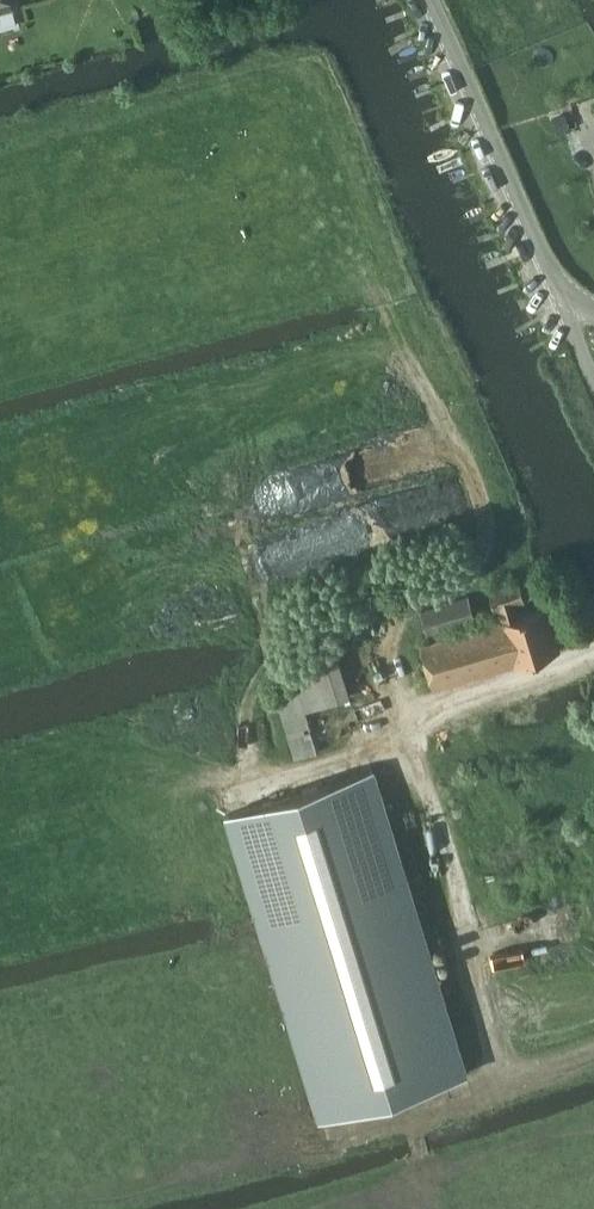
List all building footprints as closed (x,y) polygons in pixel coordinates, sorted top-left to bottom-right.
[(17,8),(15,0),(0,0),(0,12),(17,8)] [(565,114),(552,119),(557,134),(570,130),(565,114)] [(500,607),(503,619),(422,644),(435,688),(559,650),(546,607),(521,614),(518,603),(525,600),(519,578),(489,587),(495,609),(500,607)] [(427,635),(476,620),(469,595),(420,609),(427,635)] [(296,682),(273,689),(282,716),(294,757),(318,750),(306,709),(349,696),(338,657),(292,671),(296,682)] [(241,854),(264,931),(285,1001),(320,1115),(464,1071),(425,944),(382,801),(376,782),(372,769),(228,813),(241,854)]
